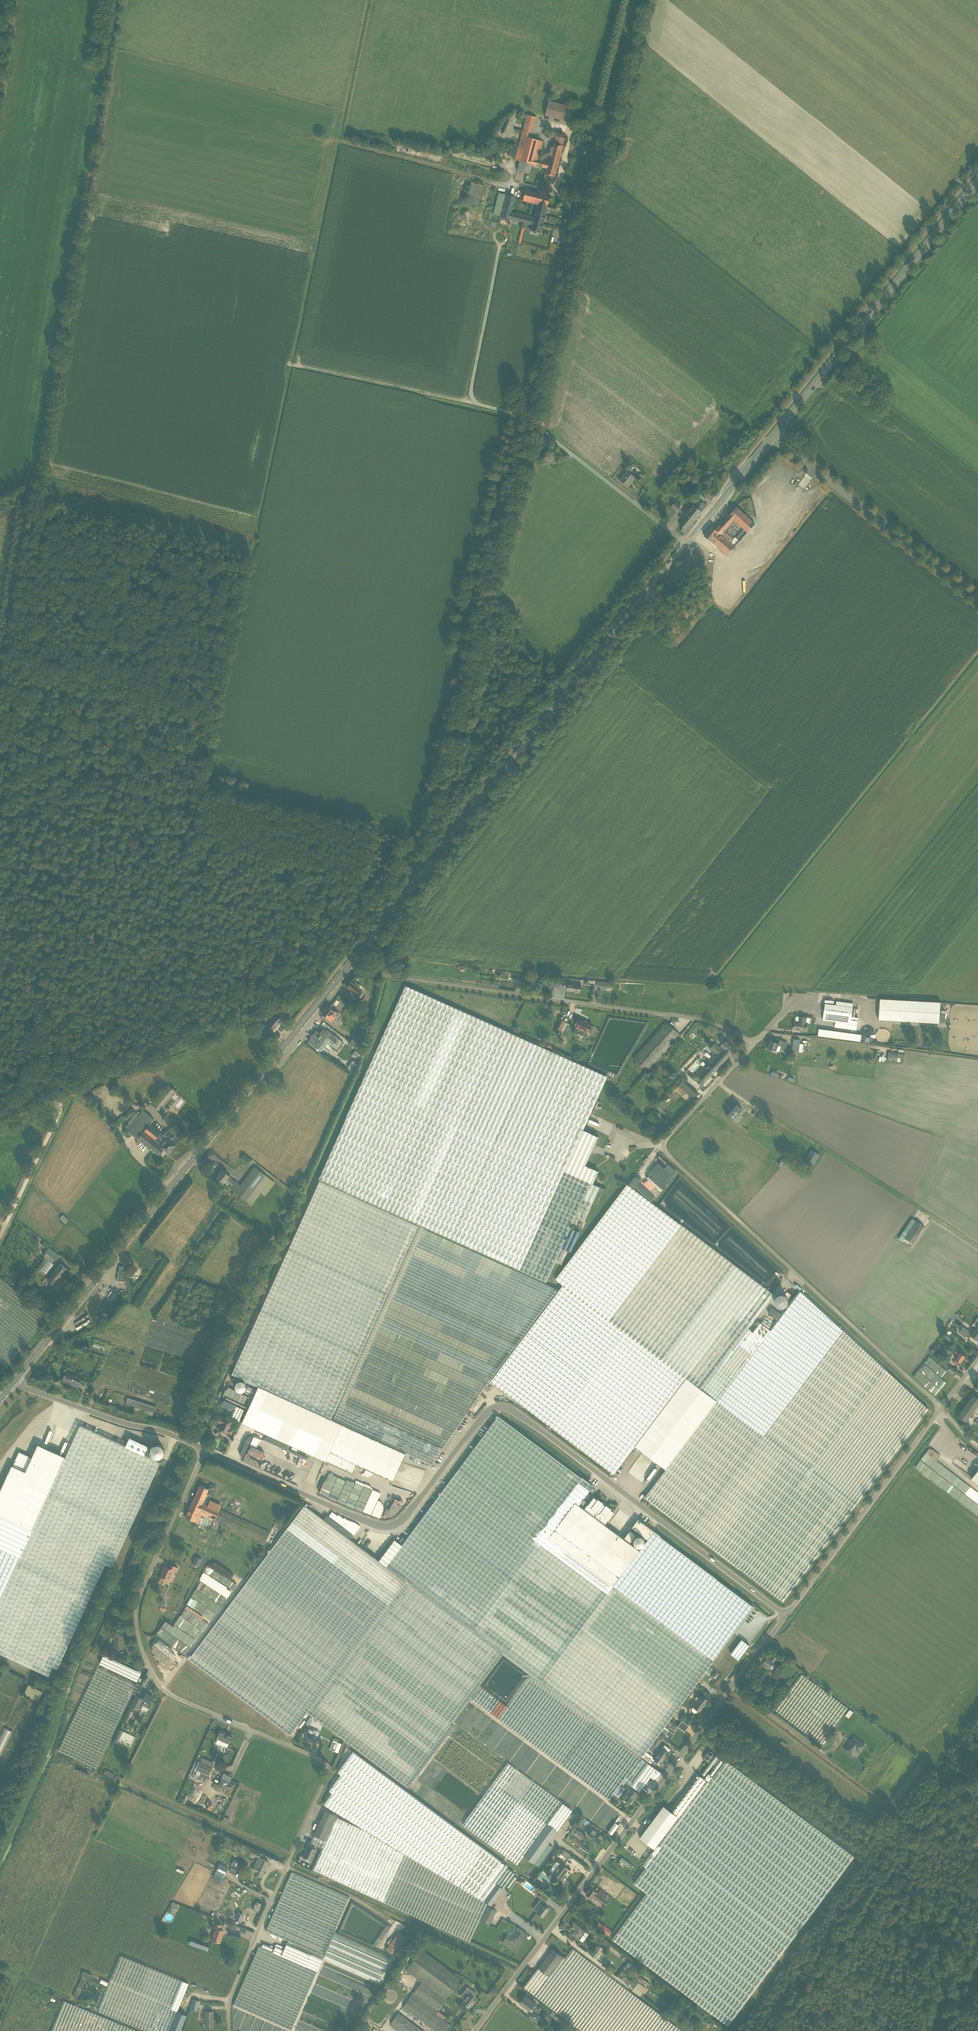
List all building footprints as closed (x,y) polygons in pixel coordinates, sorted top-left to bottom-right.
[(572,107),(548,101),(544,116),(569,122),(572,107)] [(526,115),(521,136),(530,139),(536,118),(526,115)] [(530,139),(521,136),(515,160),(519,161),(531,164),(535,166),(536,160),(532,159),(537,140),(530,139)] [(564,138),(554,136),(552,144),(562,147),(564,138)] [(537,140),(532,159),(536,160),(538,161),(539,159),(538,159),(542,142),(537,140)] [(562,147),(552,144),(549,155),(548,156),(549,156),(547,163),(547,164),(557,166),(562,147)] [(538,161),(536,160),(535,166),(546,168),(547,164),(547,163),(538,161)] [(531,164),(519,161),(517,171),(528,174),(531,164)] [(557,166),(547,164),(546,168),(544,174),(554,177),(557,166)] [(543,182),(537,180),(535,186),(542,188),(543,182)] [(470,182),(465,203),(476,206),(481,185),(470,182)] [(549,196),(525,190),(523,196),(522,200),(537,204),(546,207),(549,196)] [(492,214),(499,216),(505,196),(497,194),(492,214)] [(514,198),(505,196),(499,216),(509,219),(510,213),(514,198)] [(546,207),(537,204),(534,215),(533,218),(532,222),(542,224),(546,207)] [(523,222),(524,217),(515,214),(510,213),(509,219),(523,222)] [(542,224),(532,222),(533,218),(531,217),(526,216),(525,217),(524,217),(523,222),(531,224),(530,230),(539,233),(542,224)] [(635,478),(627,471),(620,480),(628,487),(635,478)] [(715,494),(708,489),(704,494),(711,500),(715,494)] [(705,499),(699,494),(697,497),(699,498),(694,505),(701,511),(707,504),(703,501),(705,499)] [(681,506),(673,499),(669,504),(676,511),(675,512),(678,514),(680,512),(678,509),(681,506)] [(694,505),(684,517),(685,518),(692,524),(702,511),(701,511),(694,505)] [(755,524),(736,507),(729,515),(734,519),(744,529),(747,532),(755,524)] [(729,515),(723,521),(728,525),(734,519),(729,515)] [(692,524),(685,518),(680,525),(683,528),(681,531),(684,533),(692,524)] [(692,524),(684,533),(686,535),(694,525),(692,524)] [(716,530),(712,527),(705,536),(715,545),(723,536),(720,534),(724,531),(725,529),(725,528),(721,524),(716,530)] [(744,529),(739,535),(742,538),(747,532),(744,529)] [(734,539),(724,531),(720,534),(723,536),(724,537),(725,536),(726,537),(726,538),(731,542),(734,539)] [(725,536),(724,537),(723,536),(715,545),(727,555),(735,546),(731,542),(726,538),(726,537),(725,536)] [(736,538),(735,537),(734,539),(731,542),(735,546),(739,541),(736,538)] [(511,976),(514,977),(514,981),(526,983),(527,976),(511,974),(511,976)] [(551,981),(538,979),(537,983),(538,983),(537,987),(550,989),(551,986),(554,986),(559,987),(560,981),(555,980),(551,980),(551,981)] [(351,982),(347,987),(358,996),(361,993),(360,992),(361,990),(351,982)] [(565,982),(564,988),(567,989),(567,991),(579,993),(580,989),(581,989),(582,984),(565,982)] [(603,1188),(593,1184),(599,1171),(586,1165),(599,1137),(583,1130),(607,1076),(406,986),(318,1179),(546,1282),(555,1262),(561,1264),(567,1251),(561,1249),(576,1216),(585,1220),(593,1202),(596,1203),(603,1188)] [(837,1001),(837,1004),(837,1005),(825,1003),(823,1020),(835,1021),(834,1027),(856,1030),(858,1017),(851,1016),(853,1003),(837,1001)] [(914,1001),(898,1021),(939,1023),(940,1002),(914,1001)] [(321,1013),(332,1022),(335,1018),(332,1015),(334,1012),(327,1006),(322,1013),(321,1013)] [(275,1028),(282,1020),(275,1015),(269,1023),(266,1026),(264,1024),(260,1029),(269,1036),(275,1028)] [(796,1017),(795,1021),(794,1029),(807,1031),(808,1023),(806,1023),(806,1017),(800,1016),(800,1017),(797,1016),(796,1017)] [(560,1019),(556,1028),(562,1030),(565,1022),(560,1019)] [(579,1019),(576,1027),(588,1033),(592,1025),(579,1019)] [(680,1035),(666,1022),(633,1058),(648,1071),(680,1035)] [(818,1036),(861,1040),(862,1033),(819,1029),(818,1036)] [(316,1031),(309,1041),(318,1048),(326,1038),(316,1031)] [(353,1036),(350,1041),(356,1045),(359,1040),(353,1036)] [(729,1043),(726,1040),(720,1047),(715,1043),(710,1049),(714,1053),(706,1062),(707,1062),(693,1078),(702,1086),(735,1049),(730,1044),(731,1043),(730,1042),(729,1043)] [(771,1051),(772,1049),(779,1051),(781,1046),(786,1048),(788,1044),(786,1043),(786,1042),(780,1040),(778,1044),(771,1041),(768,1047),(767,1049),(771,1051)] [(357,1059),(360,1055),(358,1053),(358,1052),(355,1050),(351,1055),(357,1059)] [(887,1059),(902,1061),(903,1054),(901,1054),(901,1053),(888,1052),(887,1059)] [(352,1060),(347,1068),(353,1072),(358,1064),(352,1060)] [(693,1099),(698,1093),(683,1080),(679,1085),(693,1099)] [(176,1092),(168,1085),(152,1104),(160,1111),(176,1092)] [(742,1106),(736,1101),(731,1107),(730,1106),(725,1112),(731,1118),(736,1112),(738,1114),(742,1111),(739,1109),(742,1106)] [(142,1110),(125,1131),(137,1139),(149,1124),(154,1119),(142,1110)] [(137,1139),(159,1156),(164,1149),(169,1153),(172,1149),(170,1147),(173,1143),(167,1138),(161,1145),(154,1140),(160,1133),(149,1124),(137,1139)] [(179,1141),(169,1133),(171,1130),(169,1128),(163,1135),(167,1138),(173,1143),(170,1147),(172,1149),(176,1145),(175,1145),(179,1141)] [(805,1160),(813,1165),(820,1154),(811,1149),(805,1160)] [(225,1169),(228,1165),(222,1160),(219,1164),(225,1169)] [(654,1201),(678,1172),(670,1165),(664,1172),(656,1166),(648,1176),(646,1174),(641,1181),(644,1183),(638,1190),(642,1194),(645,1191),(648,1194),(648,1195),(650,1197),(649,1199),(651,1201),(652,1200),(654,1201)] [(235,1181),(234,1181),(228,1176),(229,1176),(223,1171),(217,1178),(223,1183),(225,1180),(231,1185),(229,1188),(238,1195),(247,1201),(252,1205),(261,1193),(265,1196),(275,1183),(254,1167),(240,1185),(235,1181)] [(342,1424),(330,1419),(417,1225),(318,1181),(231,1374),(258,1386),(241,1423),(292,1446),(298,1448),(325,1461),(329,1451),(342,1424)] [(614,1474),(635,1446),(686,1378),(695,1385),(742,1323),(740,1322),(766,1288),(627,1184),(555,1279),(563,1285),(491,1381),(614,1474)] [(915,1241),(916,1242),(919,1237),(918,1237),(924,1227),(912,1218),(899,1239),(911,1247),(915,1241)] [(333,1420),(342,1424),(406,1453),(432,1465),(487,1384),(558,1290),(420,1228),(333,1420)] [(56,1261),(60,1256),(48,1247),(44,1252),(56,1261)] [(51,1276),(51,1277),(48,1280),(54,1285),(67,1269),(61,1264),(51,1276)] [(679,1452),(666,1469),(645,1497),(783,1601),(928,1409),(800,1291),(771,1330),(679,1452)] [(781,1314),(777,1311),(772,1307),(768,1313),(773,1316),(777,1320),(781,1314)] [(753,1332),(748,1328),(742,1323),(695,1385),(686,1378),(635,1446),(666,1469),(679,1452),(771,1330),(758,1321),(755,1324),(758,1326),(753,1332)] [(977,1340),(977,1338),(977,1331),(975,1329),(973,1333),(963,1326),(960,1331),(969,1338),(971,1335),(977,1340)] [(960,1363),(965,1356),(960,1352),(960,1353),(957,1350),(955,1353),(958,1355),(955,1359),(960,1363)] [(930,1356),(913,1375),(935,1395),(947,1382),(941,1377),(947,1370),(930,1356)] [(65,1372),(63,1380),(72,1383),(71,1385),(78,1388),(81,1377),(65,1372)] [(245,1390),(245,1381),(235,1381),(235,1390),(245,1390)] [(973,1394),(965,1406),(973,1412),(977,1405),(977,1398),(973,1394)] [(133,1412),(152,1418),(156,1407),(127,1397),(125,1403),(135,1406),(133,1412)] [(223,1400),(221,1406),(233,1410),(230,1418),(240,1421),(244,1408),(223,1400)] [(965,1406),(958,1415),(966,1422),(973,1412),(965,1406)] [(227,1432),(231,1434),(233,1430),(229,1428),(231,1423),(224,1419),(224,1418),(218,1415),(215,1421),(222,1424),(219,1429),(227,1433),(227,1432)] [(695,1687),(697,1684),(702,1677),(754,1608),(653,1533),(637,1555),(636,1554),(613,1585),(549,1538),(575,1502),(578,1505),(593,1485),(581,1477),(581,1478),(525,1435),(524,1436),(498,1416),(402,1545),(394,1539),(379,1560),(304,1505),(188,1659),(290,1735),(307,1712),(408,1787),(454,1726),(450,1723),(503,1654),(642,1757),(695,1687)] [(393,1480),(402,1462),(406,1453),(342,1424),(329,1451),(357,1464),(393,1480)] [(64,1458),(36,1445),(31,1458),(18,1452),(11,1466),(10,1466),(0,1489),(0,1654),(51,1678),(104,1564),(110,1567),(159,1462),(143,1455),(147,1446),(128,1438),(124,1447),(79,1426),(64,1458)] [(527,1434),(526,1436),(540,1446),(541,1444),(527,1434)] [(292,1458),(257,1445),(259,1441),(251,1438),(243,1460),(260,1466),(262,1460),(267,1462),(268,1458),(279,1462),(280,1460),(290,1464),(292,1458)] [(163,1454),(165,1452),(165,1449),(165,1446),(164,1444),(161,1442),(159,1442),(156,1442),(154,1443),(152,1445),(151,1448),(151,1451),(153,1453),(155,1455),(158,1456),(160,1455),(163,1454)] [(325,1461),(352,1473),(357,1464),(329,1451),(325,1461)] [(636,1461),(628,1472),(643,1482),(640,1479),(642,1476),(639,1475),(640,1473),(641,1474),(644,1470),(641,1468),(643,1466),(636,1461)] [(347,1505),(356,1508),(366,1485),(332,1471),(322,1495),(347,1505)] [(202,1513),(215,1519),(219,1510),(208,1505),(206,1504),(203,1503),(207,1494),(212,1496),(214,1491),(213,1491),(215,1486),(211,1484),(208,1489),(200,1485),(185,1517),(198,1522),(202,1513)] [(383,1488),(377,1505),(373,1503),(370,1510),(368,1510),(367,1513),(389,1521),(391,1514),(395,1515),(395,1513),(399,1514),(405,1497),(383,1488)] [(639,1550),(619,1535),(604,1524),(614,1512),(610,1509),(605,1505),(605,1506),(602,1503),(597,1499),(597,1500),(593,1497),(584,1509),(578,1505),(575,1502),(549,1538),(613,1585),(636,1554),(639,1550)] [(215,1519),(214,1520),(264,1543),(269,1531),(220,1509),(219,1510),(215,1519)] [(654,1531),(642,1522),(637,1519),(631,1527),(647,1539),(654,1531)] [(630,1542),(635,1535),(630,1530),(624,1538),(630,1542)] [(198,1567),(202,1559),(196,1556),(192,1564),(198,1567)] [(202,1572),(228,1585),(231,1581),(229,1580),(231,1576),(237,1579),(239,1575),(211,1560),(208,1565),(206,1565),(202,1572)] [(164,1568),(160,1578),(168,1582),(172,1573),(174,1574),(177,1567),(170,1565),(169,1568),(164,1565),(163,1568),(164,1568)] [(187,1606),(212,1618),(223,1595),(229,1598),(234,1588),(202,1573),(199,1580),(200,1580),(187,1606)] [(164,1619),(155,1635),(187,1653),(202,1626),(198,1624),(200,1619),(184,1610),(175,1626),(164,1619)] [(122,1648),(122,1636),(115,1635),(114,1648),(122,1648)] [(736,1647),(743,1653),(746,1650),(743,1647),(746,1643),(742,1639),(736,1647)] [(739,1659),(743,1653),(736,1647),(731,1653),(739,1659)] [(103,1654),(58,1750),(96,1768),(141,1672),(103,1654)] [(777,1657),(773,1655),(770,1659),(768,1657),(760,1666),(769,1673),(772,1670),(774,1671),(777,1668),(772,1664),(774,1662),(774,1661),(777,1657)] [(847,1707),(801,1673),(775,1709),(821,1743),(847,1707)] [(499,1701),(498,1701),(480,1687),(471,1699),(489,1713),(490,1713),(497,1718),(562,1765),(562,1766),(609,1800),(621,1783),(623,1785),(626,1782),(639,1792),(650,1777),(653,1779),(657,1777),(661,1772),(655,1768),(528,1676),(506,1706),(499,1701)] [(765,1679),(761,1684),(769,1689),(772,1684),(765,1679)] [(29,1684),(24,1694),(38,1701),(43,1692),(29,1684)] [(141,1709),(143,1705),(148,1707),(150,1703),(153,1697),(146,1693),(143,1699),(141,1704),(139,1708),(141,1709)] [(694,1698),(697,1701),(693,1706),(693,1707),(692,1709),(692,1711),(694,1712),(696,1712),(698,1710),(699,1711),(707,1701),(701,1696),(699,1698),(696,1696),(694,1698)] [(677,1726),(684,1732),(689,1726),(682,1720),(677,1726)] [(666,1734),(668,1731),(670,1729),(665,1725),(661,1731),(666,1734)] [(10,1730),(2,1727),(0,1733),(0,1754),(10,1730)] [(232,1736),(220,1730),(217,1738),(218,1739),(216,1742),(227,1747),(229,1743),(229,1744),(232,1736)] [(306,1737),(304,1740),(314,1745),(316,1742),(319,1743),(321,1738),(308,1732),(308,1733),(305,1732),(304,1732),(303,1735),(303,1736),(306,1737)] [(849,1743),(844,1750),(852,1756),(856,1750),(860,1753),(866,1745),(854,1736),(852,1739),(851,1739),(848,1743),(849,1743)] [(338,1742),(333,1740),(329,1749),(334,1751),(338,1742)] [(654,1758),(652,1760),(659,1765),(658,1765),(660,1763),(668,1752),(670,1749),(670,1750),(671,1749),(664,1745),(662,1748),(654,1758)] [(709,1750),(703,1758),(708,1762),(714,1754),(709,1750)] [(495,1883),(507,1867),(508,1866),(353,1751),(338,1772),(341,1774),(329,1790),(332,1793),(324,1804),(365,1829),(451,1881),(483,1900),(484,1900),(480,1897),(482,1894),(486,1897),(496,1884),(495,1883)] [(655,1848),(652,1853),(643,1864),(646,1867),(634,1883),(647,1892),(612,1938),(728,2025),(854,1856),(726,1760),(709,1782),(700,1775),(672,1812),(664,1805),(640,1837),(655,1848)] [(212,1767),(200,1762),(195,1774),(196,1774),(194,1778),(198,1780),(199,1776),(207,1779),(212,1767)] [(572,1810),(571,1809),(508,1763),(463,1824),(517,1864),(523,1855),(532,1862),(538,1867),(552,1847),(548,1844),(572,1810)] [(78,1769),(77,1771),(88,1777),(89,1775),(78,1769)] [(221,1778),(230,1782),(232,1775),(224,1771),(221,1778)] [(623,1799),(630,1804),(638,1793),(631,1788),(623,1799)] [(326,1840),(336,1817),(337,1815),(325,1810),(314,1834),(326,1840)] [(481,1916),(482,1914),(486,1904),(448,1880),(362,1829),(336,1817),(326,1840),(314,1834),(311,1842),(322,1847),(312,1869),(469,1941),(481,1916)] [(615,1822),(607,1832),(611,1834),(618,1825),(615,1822)] [(570,1840),(588,1854),(590,1851),(580,1844),(586,1836),(574,1827),(565,1839),(568,1842),(570,1840)] [(587,1834),(588,1834),(588,1835),(594,1839),(599,1843),(601,1840),(604,1842),(606,1838),(604,1836),(593,1828),(590,1831),(590,1830),(589,1830),(587,1832),(587,1834)] [(307,1849),(303,1856),(311,1859),(316,1849),(307,1845),(305,1848),(307,1849)] [(571,1855),(564,1849),(561,1854),(568,1859),(571,1855)] [(211,1860),(218,1864),(221,1859),(213,1855),(211,1860)] [(631,1864),(622,1857),(620,1860),(628,1867),(631,1864)] [(231,1865),(238,1868),(241,1862),(234,1859),(231,1865)] [(268,1862),(264,1860),(262,1859),(258,1867),(255,1866),(253,1870),(256,1872),(255,1874),(262,1877),(268,1862)] [(566,1873),(565,1873),(568,1868),(557,1861),(554,1866),(557,1868),(553,1873),(561,1879),(566,1873)] [(217,1869),(215,1873),(224,1878),(226,1874),(229,1867),(220,1863),(217,1869)] [(480,1897),(484,1900),(491,1905),(514,1873),(507,1867),(495,1883),(496,1884),(486,1897),(482,1894),(480,1897)] [(233,2005),(291,2030),(349,1898),(291,1872),(266,1931),(288,1941),(283,1950),(275,1946),(273,1952),(259,1946),(233,2005)] [(586,1893),(588,1895),(592,1898),(593,1897),(602,1903),(608,1895),(600,1889),(598,1893),(590,1887),(586,1893)] [(545,1901),(547,1898),(538,1891),(535,1894),(545,1901)] [(262,1904),(256,1901),(252,1909),(258,1912),(262,1904)] [(177,1910),(180,1905),(172,1902),(170,1907),(177,1910)] [(532,1909),(542,1916),(548,1908),(543,1904),(539,1909),(535,1905),(532,1909)] [(483,1914),(482,1914),(481,1916),(482,1916),(480,1920),(480,1921),(489,1925),(496,1910),(487,1906),(483,1914)] [(579,1939),(580,1939),(582,1941),(586,1936),(583,1934),(586,1931),(575,1922),(571,1927),(575,1930),(572,1934),(579,1939)] [(220,1930),(221,1925),(215,1923),(214,1928),(215,1928),(212,1939),(220,1942),(224,1931),(220,1930)] [(601,1929),(606,1933),(609,1929),(609,1928),(604,1925),(601,1929)] [(520,1945),(528,1935),(518,1927),(516,1930),(520,1932),(513,1940),(511,1943),(505,1938),(502,1942),(515,1952),(520,1945)] [(398,1932),(386,1949),(394,1954),(406,1937),(398,1932)] [(534,1994),(583,2030),(683,2030),(573,1948),(565,1958),(553,1949),(539,1968),(538,1968),(524,1987),(534,1994)] [(449,2024),(435,2014),(461,1979),(421,1949),(406,1969),(417,1978),(421,1981),(403,2006),(436,2030),(444,2030),(449,2024)] [(593,1949),(590,1954),(596,1958),(599,1954),(595,1950),(593,1949)] [(147,2030),(169,2030),(177,2011),(188,1984),(120,1955),(97,2010),(147,2030)] [(345,2013),(354,2016),(357,2012),(372,1991),(374,1985),(332,1970),(323,1964),(319,1975),(318,1977),(315,1983),(327,1987),(332,1991),(347,1996),(345,2000),(344,2002),(342,2005),(347,2007),(345,2013)] [(646,1987),(649,1983),(639,1975),(642,1971),(640,1969),(633,1978),(646,1987)] [(465,2005),(469,2008),(472,2004),(473,2005),(476,2001),(471,1997),(472,1996),(468,1993),(462,2001),(466,2004),(465,2005)] [(520,2003),(532,2012),(533,2010),(534,2010),(537,2006),(534,2004),(535,2003),(526,1995),(520,2003)] [(197,2010),(200,2001),(193,1999),(190,2009),(197,2010)] [(133,2029),(63,2000),(51,2030),(138,2030),(133,2029)] [(169,2030),(180,2030),(186,2015),(177,2011),(169,2030)] [(541,2017),(538,2016),(533,2011),(529,2016),(535,2020),(537,2022),(541,2017)] [(398,2013),(390,2023),(401,2030),(423,2030),(398,2013)] [(564,2020),(557,2015),(555,2018),(562,2023),(562,2022),(564,2024),(565,2021),(564,2020)]
